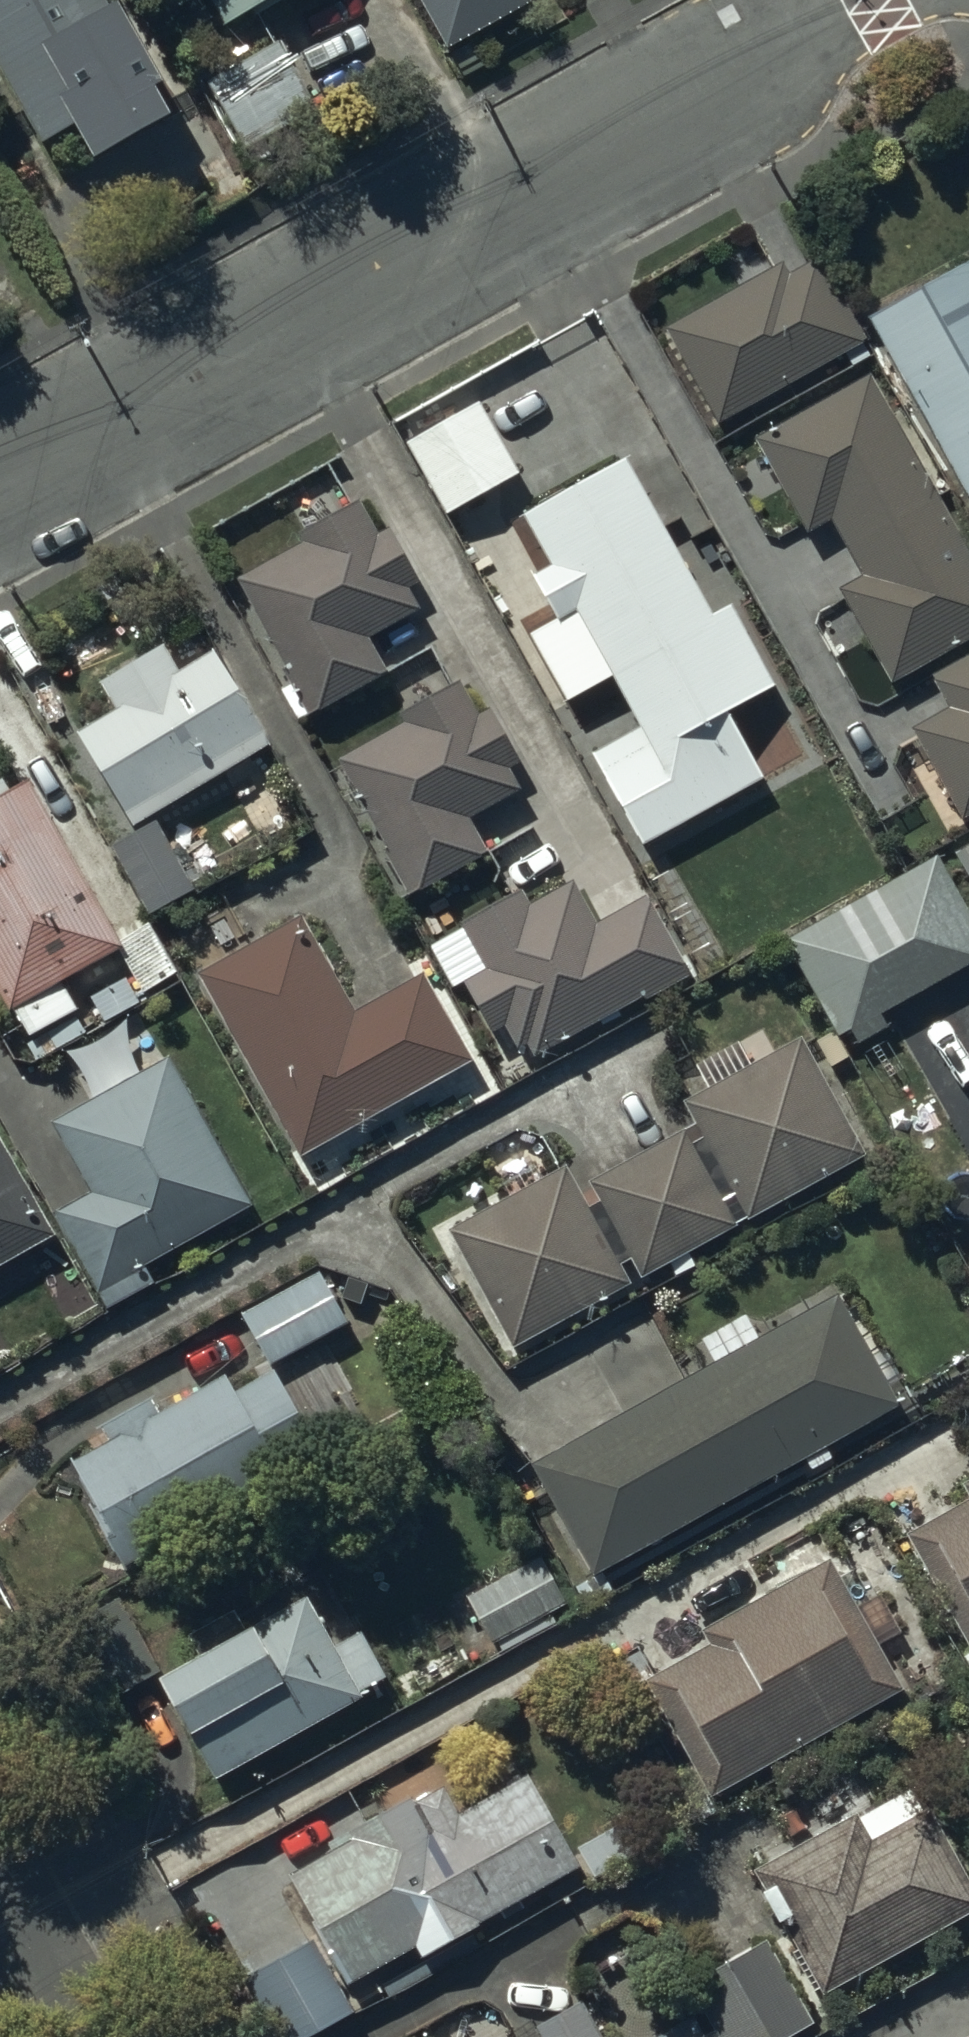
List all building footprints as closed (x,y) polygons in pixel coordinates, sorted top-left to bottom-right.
[(103,0),(0,0),(0,53),(51,144),(91,121),(104,143),(165,109),(103,0)] [(224,30),(276,0),(206,0),(224,30)] [(451,43),(527,3),(525,0),(429,0),(451,43)] [(282,38),(204,80),(245,158),(323,116),(282,38)] [(861,339),(823,269),(791,287),(783,273),(675,333),(721,416),(861,339)] [(965,270),(874,320),(965,483),(968,481),(968,277),(965,270)] [(857,542),(935,499),(870,383),(763,442),(811,528),(840,512),(857,542)] [(480,407),(413,441),(451,514),(518,479),(480,407)] [(710,624),(625,468),(530,519),(556,566),(539,575),(563,620),(583,609),(650,731),(603,757),(649,841),(762,780),(726,713),(772,688),(731,613),(710,624)] [(857,542),(879,581),(853,595),(898,675),(968,636),(968,561),(935,499),(857,542)] [(374,546),(355,511),(306,537),(312,548),(244,585),(314,713),(382,676),(360,637),(410,610),(398,588),(409,582),(386,540),(374,546)] [(86,734),(136,822),(264,750),(212,658),(177,677),(163,652),(107,684),(124,713),(86,734)] [(938,680),(956,712),(918,733),(965,814),(968,812),(968,662),(938,680)] [(478,724),(458,689),(410,715),(416,726),(348,763),(417,891),(485,855),(463,815),(514,788),(502,766),(512,761),(489,718),(478,724)] [(29,791),(0,807),(0,990),(11,1010),(118,952),(29,791)] [(156,828),(116,851),(152,912),(191,889),(156,828)] [(968,872),(968,847),(958,853),(968,872)] [(935,862),(795,941),(847,1034),(968,965),(968,922),(935,862)] [(528,915),(519,900),(468,929),(492,972),(469,984),(496,1032),(509,1025),(520,1046),(533,1039),(539,1049),(648,989),(652,996),(685,977),(646,906),(593,935),(569,892),(528,915)] [(353,1019),(300,923),(205,975),(304,1152),(468,1061),(423,980),(353,1019)] [(448,1230),(449,1231),(513,1348),(629,1284),(620,1266),(631,1261),(641,1279),(669,1264),(676,1277),(697,1266),(690,1253),(865,1157),(801,1039),(777,1052),(763,1028),(694,1066),(707,1088),(683,1101),(695,1124),(589,1182),(600,1202),(588,1208),(565,1166),(448,1230)] [(246,1205),(168,1064),(59,1124),(99,1196),(60,1217),(109,1305),(149,1283),(138,1265),(246,1205)] [(0,1156),(0,1259),(44,1234),(0,1156)] [(320,1271),(239,1315),(269,1366),(348,1324),(320,1271)] [(896,1408),(835,1300),(537,1467),(598,1575),(896,1408)] [(122,1567),(124,1565),(323,1459),(275,1370),(234,1392),(225,1375),(159,1409),(153,1397),(98,1426),(107,1443),(70,1463),(106,1525),(100,1529),(122,1567)] [(916,1540),(968,1635),(968,1510),(916,1540)] [(463,1596),(464,1597),(491,1646),(565,1603),(537,1554),(463,1596)] [(901,1693),(831,1569),(711,1637),(720,1653),(657,1688),(717,1795),(901,1693)] [(157,1680),(159,1682),(215,1781),(364,1697),(360,1691),(386,1676),(360,1630),(334,1646),(306,1597),(244,1632),(233,1612),(188,1638),(198,1656),(157,1680)] [(52,1637),(93,1710),(159,1673),(118,1601),(52,1637)] [(389,1998),(390,1997),(497,1938),(488,1922),(501,1914),(504,1919),(525,1907),(521,1901),(542,1889),(552,1905),(589,1885),(527,1774),(458,1813),(444,1786),(413,1804),(409,1797),(326,1844),(331,1853),(286,1878),(347,1987),(374,1971),(389,1998)] [(915,1793),(763,1877),(829,1995),(968,1918),(968,1891),(915,1793)] [(577,1848),(578,1850),(598,1884),(606,1899),(657,1870),(649,1855),(628,1819),(577,1848)] [(762,1932),(694,1967),(730,2036),(764,2036),(805,2016),(762,1932)] [(313,1940),(313,1939),(241,1980),(274,2036),(315,2036),(356,2013),(313,1940)] [(582,2002),(534,2029),(539,2036),(601,2036),(582,2002)] [(713,2032),(704,2036),(693,2016),(656,2036),(716,2036),(713,2032)]
